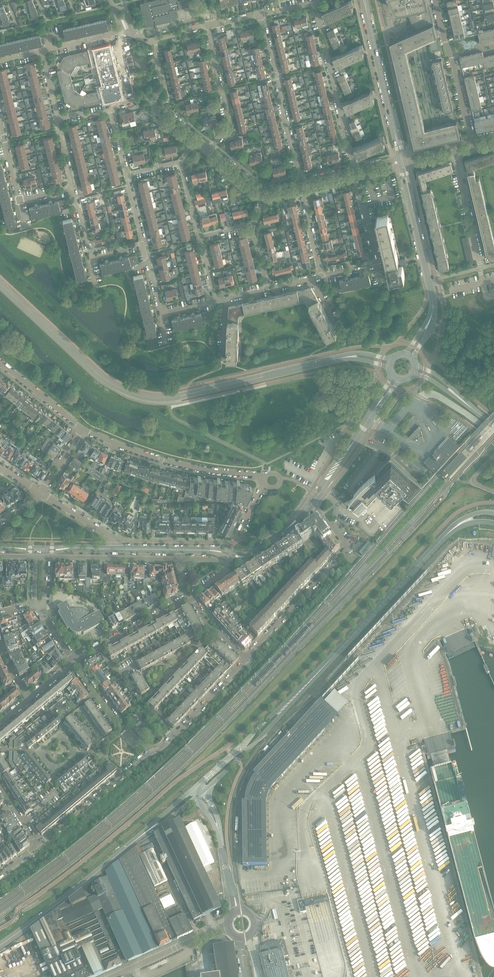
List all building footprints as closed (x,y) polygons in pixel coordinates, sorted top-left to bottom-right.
[(140,4),(145,27),(153,25),(155,24),(156,25),(171,21),(170,19),(178,17),(176,9),(179,8),(179,9),(190,6),(189,0),(181,0),(178,1),(177,0),(156,0),(140,4)] [(322,12),(327,22),(333,19),(353,10),(351,5),(354,4),(352,0),(350,0),(329,10),(329,9),(322,12)] [(429,2),(428,0),(391,0),(396,10),(405,8),(429,2)] [(481,4),(482,9),(493,6),(493,4),(493,1),(481,4)] [(433,23),(429,2),(405,8),(416,31),(433,23)] [(65,5),(64,3),(55,6),(58,11),(59,14),(66,12),(64,9),(67,8),(67,7),(66,4),(65,5)] [(27,13),(36,9),(34,4),(25,8),(27,13)] [(482,9),(484,14),(493,12),(493,6),(482,9)] [(36,11),(36,9),(27,13),(29,18),(30,21),(37,19),(36,15),(38,14),(37,11),(36,11)] [(484,14),(485,20),(493,17),(493,12),(484,14)] [(7,16),(0,19),(0,24),(0,25),(1,27),(9,25),(7,22),(10,21),(10,20),(9,20),(8,18),(7,16)] [(108,29),(108,28),(106,20),(91,23),(94,32),(99,31),(100,33),(102,32),(102,30),(108,29)] [(88,35),(88,33),(94,32),(91,23),(77,27),(79,35),(85,34),(86,36),(88,35)] [(390,42),(415,147),(460,137),(457,121),(455,121),(456,124),(452,125),(452,124),(449,124),(449,126),(445,127),(445,125),(441,126),(442,127),(438,128),(437,127),(434,128),(434,129),(430,130),(430,129),(427,130),(428,132),(425,133),(424,131),(423,131),(422,127),(423,127),(423,124),(421,124),(420,120),(422,119),(421,116),(419,117),(418,113),(420,112),(419,109),(418,109),(417,105),(418,105),(418,102),(416,102),(415,98),(417,98),(416,94),(414,95),(413,91),(415,90),(414,87),(412,87),(412,83),(413,83),(412,80),(411,80),(410,76),(411,76),(411,72),(409,73),(408,69),(410,68),(409,65),(407,65),(406,61),(408,61),(407,58),(406,58),(405,54),(406,54),(406,50),(405,50),(404,48),(408,48),(408,49),(435,37),(436,38),(437,38),(433,23),(416,31),(390,42)] [(65,39),(71,37),(71,39),(74,39),(74,37),(79,35),(77,27),(63,30),(63,32),(64,36),(65,38),(65,39)] [(329,38),(336,35),(339,33),(338,31),(335,33),(334,29),(331,30),(327,32),(329,38)] [(33,46),(34,48),(36,48),(36,46),(42,44),(42,43),(40,35),(25,39),(27,48),(33,46)] [(338,38),(336,35),(329,38),(332,43),(341,39),(341,37),(338,38)] [(19,50),(19,52),(22,51),(22,49),(27,48),(25,39),(11,42),(13,51),(19,50)] [(341,39),(332,43),(334,49),(344,44),(341,39)] [(5,55),(8,54),(7,52),(13,51),(11,42),(0,45),(0,54),(5,53),(5,55)] [(124,43),(112,46),(116,60),(128,58),(124,43)] [(362,45),(340,55),(339,55),(333,57),(337,67),(338,67),(343,65),(364,56),(362,51),(365,50),(362,45)] [(109,46),(90,51),(94,66),(100,64),(101,68),(99,69),(102,81),(104,81),(106,86),(97,88),(100,103),(122,98),(119,88),(117,77),(113,63),(114,63),(113,55),(112,56),(109,46)] [(63,57),(57,68),(65,102),(76,109),(100,103),(97,88),(79,93),(73,71),(94,66),(90,51),(63,57)] [(466,56),(460,57),(462,67),(468,66),(466,56)] [(433,68),(435,67),(442,103),(441,103),(443,111),(453,109),(443,57),(433,59),(433,62),(432,63),(433,68)] [(85,83),(94,82),(93,73),(84,74),(85,83)] [(337,77),(340,83),(347,80),(350,79),(349,77),(346,78),(344,75),(344,74),(341,76),(337,77)] [(342,89),(349,86),(352,84),(351,82),(348,84),(347,80),(340,83),(342,89)] [(351,89),(349,86),(342,89),(345,94),(355,90),(354,88),(351,89)] [(182,98),(182,96),(185,95),(184,89),(180,90),(174,91),(175,97),(176,97),(177,99),(182,98)] [(350,100),(343,103),(348,113),(354,110),(375,101),(373,96),(375,95),(373,90),(350,100)] [(192,111),(199,110),(197,103),(194,103),(193,101),(190,102),(191,104),(192,111)] [(295,120),(301,119),(300,115),(303,115),(303,112),(300,113),(293,114),(295,120)] [(351,128),(357,125),(360,124),(358,119),(355,120),(352,121),(348,123),(351,128)] [(481,120),(475,121),(477,131),(483,130),(481,120)] [(359,129),(357,125),(351,128),(353,134),(363,130),(362,128),(359,129)] [(353,134),(355,140),(365,135),(363,130),(353,134)] [(358,158),(385,146),(383,142),(386,141),(383,136),(360,146),(360,145),(354,148),(358,158)] [(255,156),(257,163),(263,162),(261,152),(255,154),(255,156)] [(484,155),(487,164),(493,162),(490,153),(484,155)] [(484,155),(478,157),(481,166),(487,164),(484,155)] [(478,157),(472,159),(475,168),(481,166),(478,157)] [(466,161),(470,174),(475,173),(474,169),(475,168),(472,159),(466,161)] [(450,162),(442,165),(445,173),(453,171),(450,162)] [(442,165),(436,167),(439,175),(445,173),(442,165)] [(436,167),(430,169),(433,177),(439,175),(436,167)] [(430,169),(424,171),(427,179),(433,177),(430,169)] [(201,181),(208,179),(206,171),(199,173),(201,181)] [(422,183),(422,187),(427,186),(425,180),(427,179),(424,171),(418,173),(422,183)] [(199,173),(192,174),(194,182),(201,181),(199,173)] [(476,178),(475,173),(470,174),(471,176),(470,176),(472,186),(481,184),(479,177),(476,178)] [(8,192),(7,186),(9,185),(8,183),(6,183),(5,177),(0,178),(0,194),(8,192)] [(90,184),(82,186),(84,192),(92,190),(90,184)] [(482,190),(481,184),(472,186),(474,195),(478,194),(478,191),(482,190)] [(427,186),(422,187),(423,190),(422,190),(426,206),(435,204),(431,189),(428,189),(427,186)] [(474,195),(475,201),(484,199),(482,190),(478,191),(478,194),(474,195)] [(222,201),(221,197),(220,191),(213,193),(214,199),(215,202),(222,201)] [(3,208),(12,206),(10,200),(12,200),(12,197),(10,198),(8,192),(0,194),(0,197),(3,208)] [(117,203),(119,203),(124,201),(123,194),(115,196),(117,203)] [(486,205),(484,199),(475,201),(477,207),(486,205)] [(65,209),(67,208),(68,205),(67,202),(65,200),(62,200),(58,201),(59,206),(64,205),(65,209)] [(52,201),(49,201),(49,203),(44,205),(46,214),(60,210),(59,206),(58,201),(52,203),(52,201)] [(86,203),(88,210),(94,209),(96,208),(95,201),(86,203)] [(31,217),(46,214),(44,205),(38,206),(37,204),(35,205),(35,207),(29,208),(31,217)] [(289,213),(292,212),(297,211),(296,204),(288,206),(289,213)] [(429,222),(438,220),(435,204),(426,206),(429,222)] [(482,212),(487,211),(486,205),(477,207),(479,216),(483,215),(482,212)] [(3,208),(6,223),(15,221),(14,215),(16,214),(15,212),(15,211),(13,212),(12,206),(3,208)] [(120,217),(128,215),(126,208),(120,210),(121,212),(119,213),(120,217)] [(479,216),(480,222),(489,220),(487,211),(482,212),(483,215),(479,216)] [(209,215),(211,223),(218,221),(216,213),(209,215)] [(272,221),(271,216),(268,216),(267,214),(263,215),(265,223),(272,221)] [(400,259),(399,256),(390,217),(389,217),(388,214),(378,217),(376,217),(388,268),(390,278),(405,275),(403,265),(406,264),(406,263),(405,258),(400,259)] [(124,224),(130,222),(128,215),(120,217),(122,224),(124,224)] [(211,223),(209,215),(202,217),(204,225),(211,223)] [(63,221),(66,235),(75,233),(74,227),(76,227),(75,224),(73,225),(72,218),(63,221)] [(325,219),(324,219),(318,221),(320,227),(326,226),(327,226),(325,219)] [(350,228),(352,227),(358,226),(356,219),(350,220),(348,221),(350,228)] [(433,238),(442,235),(438,220),(429,222),(433,238)] [(491,226),(489,220),(480,222),(482,228),(491,226)] [(16,224),(15,221),(6,223),(7,227),(9,229),(11,230),(14,229),(16,227),(16,224)] [(492,232),(491,226),(482,228),(484,237),(488,235),(487,233),(492,232)] [(485,243),(493,240),(492,232),(487,233),(488,235),(484,237),(485,243)] [(66,235),(70,250),(79,248),(77,242),(79,241),(79,239),(77,239),(75,233),(66,235)] [(437,253),(445,251),(442,235),(433,238),(437,253)] [(323,241),(325,248),(333,246),(332,239),(329,240),(323,241)] [(485,243),(487,249),(493,247),(493,240),(485,243)] [(487,249),(488,253),(485,254),(486,258),(493,256),(493,247),(487,249)] [(70,250),(73,264),(82,262),(81,256),(83,256),(82,253),(80,254),(79,248),(70,250)] [(445,251),(437,253),(440,269),(449,267),(445,251)] [(307,252),(301,254),(299,254),(301,261),(309,259),(307,252)] [(336,255),(336,256),(335,252),(331,253),(332,256),(329,257),(328,256),(326,257),(327,260),(329,260),(329,261),(337,260),(336,255)] [(132,256),(129,257),(131,266),(134,265),(137,264),(138,261),(137,258),(135,256),(132,256)] [(122,257),(120,257),(119,257),(120,259),(114,261),(116,269),(131,266),(129,257),(123,258),(122,257)] [(303,268),(310,266),(309,259),(301,261),(303,268)] [(108,260),(105,261),(106,263),(100,264),(102,273),(116,269),(114,261),(108,262),(108,260)] [(86,270),(86,268),(84,268),(82,262),(73,264),(77,279),(86,277),(84,271),(86,270)] [(354,277),(357,286),(371,283),(369,274),(363,275),(362,273),(360,274),(360,276),(354,277)] [(142,274),(133,277),(137,291),(146,289),(144,283),(146,283),(146,280),(144,281),(142,274)] [(224,277),(226,285),(232,284),(231,280),(233,279),(232,276),(230,276),(224,277)] [(87,281),(86,277),(77,279),(78,283),(79,285),(82,286),(85,286),(86,283),(87,281)] [(340,281),(342,290),(357,286),(354,277),(349,279),(348,277),(345,277),(346,279),(340,281)] [(339,290),(341,290),(342,290),(340,281),(337,281),(335,283),(334,285),(334,288),(337,290),(339,290)] [(279,295),(282,305),(300,301),(305,299),(307,300),(310,305),(319,300),(312,288),(298,291),(297,291),(290,293),(290,292),(286,293),(287,293),(279,295)] [(146,289),(137,291),(140,306),(149,304),(148,298),(150,297),(149,295),(147,295),(146,289)] [(268,298),(261,299),(264,309),(282,305),(279,295),(272,297),(268,297),(268,298)] [(264,309),(261,299),(254,301),(250,302),(243,304),(229,307),(228,321),(238,322),(239,316),(240,315),(245,313),(264,309)] [(322,307),(319,300),(310,305),(319,322),(328,317),(324,311),(322,307)] [(140,306),(144,320),(153,318),(151,312),(153,312),(153,309),(151,310),(149,304),(140,306)] [(191,313),(192,315),(186,317),(188,326),(203,322),(201,313),(194,315),(194,313),(191,313)] [(208,320),(210,317),(209,315),(207,313),(204,313),(201,313),(203,322),(206,321),(208,320)] [(174,329),(188,326),(186,317),(180,318),(180,316),(177,317),(178,319),(172,320),(174,329)] [(319,322),(328,339),(337,334),(333,328),(331,324),(328,317),(319,322)] [(154,324),(153,318),(144,320),(147,335),(156,333),(155,327),(157,326),(156,324),(154,324)] [(238,341),(239,322),(238,322),(228,321),(228,329),(228,333),(228,341),(238,341)] [(157,339),(157,337),(156,333),(147,335),(148,339),(150,341),(152,342),(155,342),(157,339)] [(238,341),(228,341),(227,348),(227,352),(227,360),(237,360),(238,341)] [(5,381),(0,388),(0,391),(3,394),(10,386),(10,384),(8,383),(7,383),(5,381)] [(5,394),(9,398),(16,390),(15,389),(15,388),(14,387),(13,388),(11,386),(5,394)] [(16,390),(9,398),(14,401),(20,393),(16,390)] [(14,401),(18,405),(25,397),(23,395),(23,394),(21,393),(20,393),(14,401)] [(25,397),(18,405),(16,407),(21,411),(23,409),(29,401),(29,400),(29,399),(27,398),(25,397)] [(34,404),(29,401),(23,409),(27,412),(34,404)] [(32,416),(38,407),(36,406),(36,405),(35,404),(34,404),(27,412),(32,416)] [(38,407),(32,416),(30,418),(32,419),(33,417),(36,420),(38,418),(43,411),(42,411),(42,410),(41,409),(40,409),(38,407)] [(38,418),(42,422),(48,415),(47,415),(47,414),(46,413),(45,413),(43,411),(38,418)] [(42,422),(47,425),(52,418),(50,417),(50,416),(49,415),(48,415),(42,422)] [(54,420),(52,418),(47,425),(51,429),(57,422),(56,422),(57,421),(55,420),(54,420)] [(51,429),(56,432),(61,426),(59,424),(59,423),(58,422),(57,422),(51,429)] [(56,432),(60,436),(66,429),(65,429),(66,428),(64,427),(63,428),(61,426),(56,432)] [(419,426),(409,437),(414,438),(414,439),(418,440),(421,440),(423,438),(422,435),(423,435),(421,431),(421,430),(419,426)] [(66,430),(66,429),(60,436),(66,440),(71,433),(68,431),(68,430),(67,429),(66,430)] [(38,436),(34,442),(38,445),(42,440),(38,436)] [(0,445),(0,451),(1,452),(3,452),(9,442),(4,438),(0,445)] [(427,465),(436,474),(460,448),(451,439),(427,465)] [(79,449),(84,453),(90,444),(90,443),(88,441),(87,442),(85,440),(79,449)] [(11,442),(3,453),(5,455),(9,457),(17,446),(11,442)] [(53,442),(50,447),(58,452),(61,448),(64,444),(62,443),(60,445),(58,444),(57,445),(53,442)] [(87,453),(90,455),(95,447),(95,446),(93,445),(92,445),(90,444),(84,453),(86,454),(87,453)] [(10,458),(16,462),(23,451),(17,447),(10,458)] [(47,451),(56,456),(58,452),(50,447),(47,451)] [(95,447),(90,455),(90,456),(92,457),(90,459),(93,461),(94,460),(100,451),(101,450),(100,450),(100,449),(98,448),(97,448),(95,447)] [(23,451),(16,462),(22,466),(29,456),(29,455),(27,454),(27,453),(23,451)] [(101,451),(100,451),(94,460),(99,462),(99,463),(103,464),(108,453),(107,453),(107,452),(105,451),(104,452),(101,451)] [(113,468),(117,457),(117,456),(114,455),(114,456),(111,455),(107,466),(113,468)] [(29,456),(22,466),(26,468),(28,469),(35,459),(29,456)] [(398,496),(401,493),(409,501),(423,486),(391,456),(377,470),(379,473),(376,476),(385,483),(398,496)] [(447,463),(441,469),(446,474),(444,477),(447,479),(449,477),(467,459),(463,456),(453,467),(447,463)] [(89,466),(74,457),(70,464),(78,470),(80,467),(79,467),(81,464),(89,469),(90,467),(89,466)] [(118,458),(117,457),(113,468),(119,470),(118,473),(120,474),(122,469),(120,468),(123,460),(121,459),(121,458),(118,457),(118,458)] [(40,465),(41,466),(44,462),(44,461),(41,459),(39,462),(36,460),(29,470),(35,474),(40,465)] [(124,469),(130,471),(133,461),(130,460),(130,461),(127,460),(124,469)] [(136,462),(133,461),(130,471),(135,473),(139,464),(137,463),(136,462)] [(40,477),(42,477),(47,470),(44,468),(47,464),(44,462),(41,466),(36,474),(40,477)] [(135,473),(141,475),(144,465),(141,464),(141,465),(139,464),(135,473)] [(147,466),(144,465),(141,475),(147,477),(150,468),(148,467),(147,466)] [(102,473),(90,467),(89,469),(87,472),(103,482),(105,478),(107,475),(104,474),(102,473)] [(150,468),(147,477),(152,479),(155,469),(152,468),(150,468)] [(158,470),(155,469),(152,479),(158,480),(161,471),(159,470),(158,470)] [(161,471),(158,480),(164,482),(166,472),(163,471),(161,471)] [(169,472),(166,472),(164,482),(169,483),(172,474),(170,473),(169,472)] [(70,478),(63,474),(57,483),(57,484),(58,485),(59,486),(61,486),(64,487),(66,484),(67,484),(69,481),(70,482),(74,476),(72,475),(70,478)] [(172,474),(169,483),(175,485),(177,474),(174,474),(172,474)] [(385,483),(376,476),(376,475),(375,474),(374,475),(373,476),(371,477),(370,478),(368,480),(366,482),(364,484),(361,486),(359,488),(357,491),(356,492),(354,495),(351,497),(343,502),(355,507),(355,506),(359,510),(385,483)] [(198,476),(197,478),(190,477),(188,492),(239,498),(246,501),(253,488),(243,483),(239,483),(239,480),(237,480),(236,482),(220,480),(220,478),(217,478),(217,480),(200,478),(200,476),(198,476)] [(98,488),(100,490),(107,480),(105,478),(103,482),(98,488)] [(120,480),(119,481),(125,485),(148,493),(148,492),(126,483),(120,480)] [(10,486),(7,488),(14,499),(18,497),(18,496),(20,495),(20,496),(21,496),(23,494),(24,493),(22,491),(21,491),(18,487),(12,483),(9,485),(10,486)] [(71,495),(75,497),(81,488),(73,483),(72,485),(71,484),(70,486),(71,487),(69,490),(73,492),(71,495)] [(113,492),(117,495),(122,486),(118,484),(113,492)] [(14,499),(7,488),(3,491),(2,489),(0,491),(0,493),(3,498),(4,497),(9,503),(10,502),(12,502),(14,501),(14,499)] [(88,492),(81,488),(75,497),(78,499),(79,497),(84,499),(86,496),(86,497),(88,495),(87,494),(88,492)] [(365,507),(361,510),(366,513),(370,515),(377,522),(381,525),(385,529),(404,509),(400,505),(398,503),(395,500),(382,488),(365,507)] [(96,508),(99,510),(98,511),(99,511),(99,512),(101,514),(102,513),(104,514),(112,503),(106,499),(105,500),(102,498),(103,498),(97,494),(89,505),(90,505),(90,507),(92,508),(93,507),(94,507),(96,508)] [(159,498),(152,498),(152,503),(156,503),(156,502),(177,502),(183,502),(184,497),(179,495),(177,500),(171,500),(171,499),(171,498),(165,498),(164,500),(159,500),(159,498)] [(237,505),(233,503),(230,509),(240,513),(241,511),(241,510),(242,507),(238,504),(237,505)] [(108,516),(108,517),(108,518),(110,519),(111,519),(112,518),(112,519),(115,520),(116,519),(117,520),(121,515),(119,514),(121,512),(124,508),(120,505),(119,508),(115,505),(108,516)] [(230,509),(228,514),(237,518),(237,517),(238,517),(240,513),(230,509)] [(124,516),(121,520),(123,522),(121,525),(122,527),(124,528),(125,528),(126,528),(129,530),(130,530),(132,528),(131,526),(134,521),(131,519),(133,516),(129,513),(126,517),(124,516)] [(234,523),(237,518),(228,514),(225,519),(234,523)] [(140,516),(138,526),(143,527),(143,531),(145,531),(150,531),(150,525),(151,525),(151,520),(150,520),(150,519),(147,519),(147,518),(146,517),(146,516),(145,516),(140,516)] [(225,519),(223,524),(232,528),(234,525),(233,525),(234,523),(225,519)] [(300,531),(296,534),(301,542),(313,535),(315,538),(317,537),(317,536),(318,535),(322,541),(324,543),(332,537),(330,535),(318,519),(305,528),(304,527),(302,529),(303,529),(302,530),(302,529),(300,531)] [(231,532),(232,528),(223,524),(220,530),(224,532),(224,533),(228,535),(230,532),(231,532)] [(286,541),(293,552),(298,548),(303,545),(301,542),(296,534),(295,535),(294,535),(293,536),(291,538),(288,539),(287,540),(286,541)] [(323,544),(327,550),(332,556),(340,548),(332,537),(324,543),(318,547),(319,547),(323,544)] [(276,548),(283,558),(293,552),(286,541),(285,542),(285,541),(283,542),(283,543),(278,546),(276,547),(276,548)] [(371,544),(368,542),(359,553),(362,556),(371,544)] [(266,554),(265,555),(273,565),(283,558),(276,548),(275,548),(274,548),(273,549),(273,550),(268,553),(267,553),(266,554)] [(332,556),(327,550),(314,565),(319,570),(332,556)] [(256,561),(255,562),(263,572),(273,565),(265,555),(264,555),(263,556),(263,557),(258,560),(257,560),(256,561)] [(246,568),(253,579),(255,577),(256,578),(260,575),(260,574),(263,572),(255,562),(254,562),(253,563),(253,564),(248,567),(247,567),(246,567),(246,568)] [(309,581),(319,570),(314,565),(312,563),(301,574),(309,581)] [(12,566),(8,566),(8,568),(6,568),(6,578),(4,578),(4,583),(6,583),(6,586),(11,586),(11,581),(16,581),(16,578),(16,566),(15,566),(14,565),(13,565),(12,566)] [(26,568),(26,567),(26,566),(25,566),(25,565),(24,565),(24,566),(23,566),(16,566),(16,578),(20,578),(21,580),(25,580),(25,577),(26,577),(26,576),(27,576),(27,575),(27,574),(26,573),(26,572),(25,572),(25,568),(26,568)] [(64,580),(64,567),(60,567),(59,567),(59,566),(57,566),(56,567),(56,571),(54,571),(54,578),(60,578),(60,580),(64,580)] [(64,567),(64,580),(72,581),(72,583),(74,583),(73,593),(77,593),(77,580),(74,580),(73,577),(74,571),(72,571),(72,567),(72,566),(69,566),(68,567),(64,567)] [(101,581),(103,581),(104,577),(104,574),(100,574),(100,571),(98,571),(98,568),(91,567),(91,572),(92,572),(92,578),(100,578),(101,581)] [(142,567),(138,567),(137,580),(143,580),(143,582),(146,582),(147,575),(144,575),(144,568),(142,568),(142,567)] [(159,573),(162,573),(163,568),(156,568),(156,567),(153,567),(153,568),(150,568),(150,578),(156,578),(156,574),(159,574),(159,573)] [(167,568),(163,568),(162,573),(163,575),(164,575),(165,578),(174,576),(172,567),(168,567),(167,568)] [(107,577),(104,577),(103,581),(103,584),(107,584),(107,575),(116,576),(116,568),(107,568),(107,577)] [(116,568),(116,576),(116,579),(121,579),(122,579),(122,578),(125,578),(124,585),(127,585),(128,575),(125,575),(125,568),(116,568)] [(236,575),(241,584),(242,585),(243,586),(246,584),(246,585),(250,582),(250,581),(253,579),(246,568),(245,569),(244,569),(243,570),(238,574),(237,573),(236,574),(236,575)] [(309,581),(301,574),(291,585),(299,592),(309,581)] [(236,575),(223,583),(229,592),(241,584),(236,575)] [(163,585),(175,582),(174,576),(165,578),(162,579),(162,581),(161,581),(162,586),(163,585)] [(165,591),(177,588),(175,582),(163,585),(165,591)] [(229,592),(223,583),(215,589),(221,596),(222,597),(229,592)] [(288,603),(299,592),(291,585),(281,596),(288,603)] [(178,593),(177,588),(165,591),(163,592),(165,600),(175,594),(175,593),(178,593)] [(221,596),(215,589),(215,588),(210,592),(216,599),(217,600),(221,596)] [(153,596),(150,598),(154,606),(159,603),(153,592),(151,593),(153,596)] [(210,592),(205,595),(211,603),(216,599),(210,592)] [(206,606),(211,603),(205,595),(201,598),(200,600),(206,606)] [(138,604),(143,612),(149,609),(143,597),(142,596),(136,600),(138,604)] [(143,597),(149,609),(154,606),(150,598),(147,599),(145,596),(143,597)] [(288,603),(281,596),(271,607),(278,614),(288,603)] [(82,633),(83,634),(83,635),(100,626),(99,624),(104,621),(99,612),(91,616),(90,614),(88,613),(86,611),(84,610),(82,609),(79,608),(77,608),(75,609),(72,609),(70,610),(66,603),(57,608),(59,612),(58,613),(67,630),(69,629),(70,631),(71,633),(74,634),(76,635),(78,635),(81,634),(82,633)] [(134,603),(132,604),(138,615),(143,612),(138,604),(136,605),(134,603)] [(131,608),(129,609),(133,617),(138,615),(132,604),(130,606),(131,608)] [(189,605),(106,651),(114,666),(117,664),(114,657),(122,652),(124,655),(127,653),(126,650),(132,647),(133,649),(135,647),(134,645),(140,642),(141,644),(144,643),(143,641),(149,637),(151,640),(154,638),(152,635),(158,632),(160,635),(163,633),(161,630),(173,624),(176,629),(174,631),(176,634),(178,633),(181,639),(170,645),(168,643),(165,645),(166,647),(161,650),(160,649),(157,650),(158,652),(152,655),(150,653),(147,654),(149,657),(140,662),(136,655),(133,657),(141,672),(190,644),(188,641),(204,632),(189,605)] [(222,607),(213,615),(217,619),(226,611),(224,609),(222,607)] [(268,625),(278,614),(271,607),(261,618),(268,625)] [(125,609),(123,610),(128,620),(133,617),(129,609),(126,611),(125,609)] [(123,623),(128,620),(123,610),(120,611),(122,613),(119,615),(123,623)] [(226,611),(217,619),(220,623),(228,616),(226,614),(228,613),(226,611)] [(26,616),(25,615),(23,616),(22,616),(19,616),(20,620),(24,618),(27,622),(34,618),(34,617),(32,614),(30,613),(26,616)] [(118,626),(123,623),(119,615),(118,614),(117,615),(117,616),(114,617),(118,626)] [(230,615),(228,616),(220,623),(224,627),(233,619),(230,615)] [(107,620),(112,629),(118,626),(112,616),(110,617),(110,618),(107,620)] [(37,623),(34,618),(27,622),(30,627),(37,623)] [(258,636),(268,625),(261,618),(250,629),(258,636)] [(13,631),(10,619),(5,620),(7,629),(11,629),(11,631),(13,631)] [(233,619),(224,627),(228,631),(235,624),(233,622),(235,621),(233,619)] [(41,628),(37,623),(30,627),(29,628),(33,633),(41,628)] [(235,624),(228,631),(231,635),(239,628),(237,626),(238,624),(237,623),(235,624)] [(239,628),(231,635),(235,639),(243,631),(241,629),(242,628),(240,627),(239,628)] [(44,633),(41,628),(28,637),(31,641),(44,633)] [(244,631),(243,631),(235,639),(238,643),(246,636),(244,634),(246,632),(244,631)] [(47,638),(44,633),(31,641),(34,646),(47,638)] [(3,639),(5,645),(14,641),(12,638),(17,637),(16,634),(3,639)] [(245,650),(252,642),(246,636),(238,643),(245,650)] [(51,642),(47,638),(34,646),(38,651),(51,642)] [(148,704),(160,716),(162,713),(157,708),(164,701),(166,703),(168,700),(166,698),(171,693),(173,694),(175,692),(173,690),(178,686),(179,687),(181,685),(180,684),(185,678),(187,681),(190,678),(187,676),(192,671),(194,673),(197,670),(194,668),(203,659),(208,663),(207,665),(209,667),(210,668),(211,666),(216,670),(207,680),(205,678),(202,681),(204,683),(200,688),(197,685),(195,688),(197,690),(192,695),(191,694),(189,696),(190,698),(186,702),(184,701),(182,703),(184,705),(179,710),(176,708),(174,710),(176,713),(169,720),(163,714),(161,717),(173,729),(226,673),(238,660),(216,639),(204,651),(201,648),(148,704)] [(5,645),(7,650),(18,646),(17,644),(15,645),(14,641),(5,645)] [(54,647),(51,642),(38,651),(42,657),(54,647)] [(7,650),(9,655),(20,651),(18,646),(7,650)] [(48,661),(51,658),(58,653),(54,648),(46,654),(49,657),(46,659),(48,661)] [(9,655),(11,661),(22,656),(20,651),(9,655)] [(62,659),(58,653),(51,658),(53,661),(50,664),(51,665),(49,666),(51,670),(52,670),(62,661),(62,659)] [(84,664),(89,671),(101,664),(105,662),(101,654),(85,662),(85,664),(84,664)] [(12,684),(0,655),(0,680),(3,687),(12,684)] [(25,660),(22,656),(11,661),(14,666),(25,660)] [(14,666),(16,671),(27,665),(25,660),(14,666)] [(34,666),(43,677),(47,673),(40,665),(38,662),(34,666)] [(40,665),(47,673),(51,670),(49,666),(46,663),(44,665),(42,663),(40,665)] [(101,664),(89,671),(93,677),(101,672),(98,669),(102,666),(101,664)] [(27,665),(16,671),(19,676),(29,670),(27,665)] [(103,675),(101,672),(93,677),(97,682),(108,675),(107,673),(103,675)] [(141,696),(149,691),(139,673),(131,677),(133,680),(130,682),(132,685),(134,684),(138,690),(136,691),(138,694),(139,693),(141,696)] [(75,680),(75,679),(74,680),(72,678),(74,677),(72,675),(71,676),(70,675),(68,676),(68,675),(0,731),(0,743),(75,680)] [(108,675),(97,682),(101,688),(108,683),(106,679),(110,677),(108,675)] [(69,692),(71,694),(81,686),(77,681),(70,687),(72,689),(69,692)] [(101,688),(105,693),(116,686),(115,684),(111,686),(108,683),(101,688)] [(75,693),(77,697),(84,691),(81,686),(71,694),(72,696),(75,693)] [(117,688),(116,686),(105,693),(108,697),(117,691),(116,689),(117,688)] [(22,695),(15,687),(0,700),(0,713),(22,695)] [(117,691),(108,697),(112,702),(121,695),(119,693),(121,692),(119,690),(117,691)] [(87,696),(84,691),(77,697),(79,700),(77,702),(78,705),(87,698),(87,696)] [(122,694),(121,695),(112,702),(115,706),(124,699),(122,697),(124,696),(122,694)] [(115,706),(118,710),(127,703),(125,701),(127,700),(125,698),(124,699),(115,706)] [(339,716),(321,700),(321,701),(254,773),(256,775),(254,776),(253,778),(252,780),(251,781),(250,783),(250,785),(249,786),(248,788),(247,790),(247,792),(246,794),(246,796),(246,798),(245,800),(245,802),(243,802),(244,865),(243,865),(267,865),(267,864),(266,802),(267,802),(267,801),(265,801),(270,788),(271,789),(271,788),(338,716),(339,716)] [(114,733),(108,724),(91,701),(77,711),(67,719),(68,720),(64,723),(87,751),(98,742),(99,743),(98,750),(99,750),(101,742),(114,733)] [(129,702),(127,703),(118,710),(121,714),(130,708),(128,705),(130,704),(129,702)] [(50,719),(56,727),(61,723),(52,713),(50,714),(53,717),(50,719)] [(44,719),(52,730),(56,727),(50,719),(48,721),(46,718),(44,719)] [(43,726),(49,733),(52,730),(44,719),(43,721),(45,724),(43,726)] [(36,726),(45,736),(49,733),(43,726),(40,728),(38,725),(36,726)] [(35,732),(41,739),(45,736),(36,726),(35,727),(37,730),(35,732)] [(37,742),(41,739),(35,732),(32,734),(30,731),(28,732),(37,742)] [(33,746),(37,742),(28,732),(27,734),(30,737),(27,739),(33,746)] [(23,737),(22,735),(14,741),(14,748),(17,748),(17,742),(23,737)] [(23,742),(28,748),(29,749),(33,746),(27,739),(23,742)] [(21,758),(25,762),(32,757),(28,753),(25,755),(24,755),(23,754),(21,756),(21,757),(22,758),(21,758)] [(87,755),(83,758),(88,765),(91,763),(93,766),(95,765),(87,755)] [(1,777),(9,772),(0,757),(0,775),(1,777)] [(25,769),(35,761),(32,757),(25,762),(27,765),(23,768),(25,769)] [(83,758),(79,761),(87,772),(89,770),(86,767),(88,765),(83,758)] [(31,770),(38,765),(35,761),(25,769),(26,771),(29,768),(31,770)] [(79,761),(75,765),(80,772),(83,770),(85,773),(87,772),(79,761)] [(112,776),(116,773),(114,770),(116,769),(109,762),(107,763),(109,766),(106,769),(112,776)] [(31,777),(41,769),(38,765),(31,770),(33,773),(30,775),(31,777)] [(75,765),(71,768),(79,778),(81,777),(78,774),(80,772),(75,765)] [(71,768),(67,771),(72,778),(75,776),(78,779),(79,778),(71,768)] [(38,778),(45,773),(41,769),(31,777),(32,778),(36,776),(38,778)] [(101,769),(99,770),(108,780),(112,776),(106,769),(103,772),(101,769)] [(98,776),(104,783),(108,780),(99,770),(98,771),(100,774),(98,776)] [(67,771),(63,774),(71,785),(73,783),(70,780),(72,778),(67,771)] [(2,778),(5,782),(16,776),(15,774),(12,776),(10,773),(2,778)] [(38,785),(48,776),(45,773),(38,778),(40,781),(36,783),(38,785)] [(63,774),(59,778),(65,785),(67,783),(70,786),(71,785),(63,774)] [(5,782),(8,787),(15,782),(14,779),(17,777),(16,776),(5,782)] [(44,786),(51,781),(48,776),(38,785),(39,786),(42,784),(44,786)] [(93,776),(91,777),(99,787),(104,783),(98,776),(95,778),(93,776)] [(89,783),(95,790),(99,787),(91,777),(90,778),(92,781),(89,783)] [(62,787),(65,785),(59,778),(55,781),(63,791),(65,790),(62,787)] [(17,785),(15,782),(8,787),(11,792),(22,785),(20,783),(17,785)] [(84,783),(83,784),(91,794),(95,790),(89,783),(87,785),(84,783)] [(81,790),(87,797),(91,794),(83,784),(81,785),(84,788),(81,790)] [(11,792),(13,796),(21,791),(19,789),(23,787),(22,785),(11,792)] [(76,790),(75,791),(83,801),(87,797),(81,790),(79,792),(76,790)] [(13,796),(16,801),(27,794),(26,792),(23,794),(21,791),(13,796)] [(73,797),(79,804),(83,801),(75,791),(73,792),(76,795),(73,797)] [(27,794),(16,801),(19,805),(27,801),(25,798),(28,796),(27,794)] [(68,796),(66,798),(75,807),(79,804),(73,797),(70,799),(68,796)] [(70,811),(75,807),(66,798),(65,799),(67,802),(65,804),(70,811)] [(29,804),(27,801),(19,805),(22,810),(33,803),(32,802),(29,804)] [(34,805),(33,803),(22,810),(25,815),(33,810),(31,807),(34,805)] [(60,803),(58,805),(66,814),(70,811),(65,804),(62,806),(60,803)] [(62,818),(66,814),(58,805),(57,806),(59,809),(56,811),(62,818)] [(51,810),(50,812),(58,821),(62,818),(56,811),(54,813),(51,810)] [(4,822),(11,816),(10,813),(8,812),(0,818),(0,824),(4,822)] [(54,825),(58,821),(50,812),(48,813),(51,816),(48,818),(54,825)] [(5,827),(14,820),(11,816),(4,822),(5,823),(3,825),(5,827)] [(43,817),(42,819),(50,828),(54,825),(48,818),(45,820),(43,817)] [(179,818),(154,834),(175,879),(194,921),(219,909),(221,908),(216,897),(197,856),(182,824),(179,818)] [(42,823),(40,825),(46,832),(50,828),(42,819),(40,820),(42,823)] [(7,831),(17,824),(14,820),(5,827),(6,829),(6,830),(7,831)] [(41,835),(46,832),(40,825),(37,827),(34,823),(31,825),(38,835),(39,833),(41,835)] [(10,835),(19,828),(17,824),(7,831),(10,835)] [(9,836),(12,840),(22,832),(19,828),(10,835),(9,836)] [(22,832),(12,840),(15,844),(16,843),(25,836),(22,832)] [(25,836),(16,843),(15,844),(18,847),(27,841),(25,836)] [(27,841),(18,847),(20,850),(19,850),(20,852),(29,845),(29,844),(27,841)] [(9,845),(5,848),(6,849),(13,857),(17,855),(9,845)] [(135,847),(119,860),(159,947),(170,943),(169,942),(177,939),(193,932),(188,923),(181,906),(177,908),(174,902),(163,907),(135,847)] [(13,857),(6,849),(5,848),(2,850),(3,852),(9,860),(13,857)] [(168,882),(153,849),(140,855),(154,888),(168,882)] [(3,852),(2,850),(0,852),(0,856),(5,863),(9,860),(3,852)] [(119,860),(105,872),(107,877),(110,883),(143,955),(159,947),(119,860)] [(107,877),(91,884),(96,896),(126,963),(143,955),(110,883),(107,877)] [(167,884),(156,888),(159,893),(169,889),(167,884)] [(58,909),(72,941),(88,933),(94,945),(77,952),(89,976),(95,976),(106,972),(121,965),(126,963),(96,896),(92,898),(87,887),(79,893),(58,909)] [(216,897),(219,904),(224,901),(221,895),(216,897)] [(303,900),(298,902),(301,914),(307,912),(303,900)] [(30,930),(48,970),(51,976),(89,976),(77,952),(94,945),(88,933),(72,941),(58,909),(30,930)] [(259,947),(261,955),(260,956),(265,976),(289,976),(284,957),(288,956),(284,940),(259,947)] [(233,944),(213,947),(217,975),(200,976),(237,976),(233,944)]
